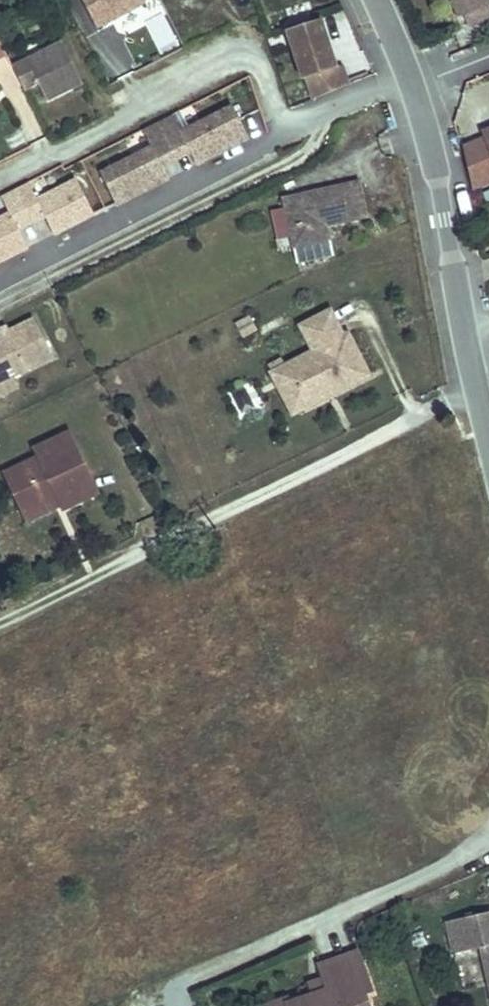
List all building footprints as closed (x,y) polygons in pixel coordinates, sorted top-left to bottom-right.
[(144,0),(82,0),(97,28),(145,2),(144,0)] [(457,16),(488,3),(488,0),(450,0),(457,16)] [(336,67),(317,20),(287,33),(314,99),(349,85),(342,65),(336,67)] [(83,83),(62,42),(13,67),(24,90),(38,83),(47,101),(83,83)] [(173,116),(158,124),(172,153),(186,146),(191,155),(193,159),(200,156),(203,162),(249,139),(233,108),(182,134),(173,116)] [(152,149),(101,175),(117,206),(162,183),(159,177),(166,173),(164,169),(159,160),(172,153),(158,124),(143,131),(152,149)] [(484,132),(462,141),(472,188),(488,181),(488,143),(484,132)] [(186,146),(172,153),(177,162),(191,155),(186,146)] [(177,162),(172,153),(159,160),(164,169),(177,162)] [(193,159),(197,166),(203,162),(200,156),(193,159)] [(169,180),(166,173),(159,177),(162,183),(169,180)] [(94,215),(76,180),(38,200),(29,182),(14,190),(33,225),(45,220),(51,231),(58,227),(60,232),(94,215)] [(366,217),(359,182),(285,198),(297,248),(330,241),(326,226),(366,217)] [(21,231),(33,225),(14,190),(1,196),(9,213),(0,218),(0,262),(23,251),(21,246),(26,243),(21,231)] [(33,225),(21,231),(26,243),(51,231),(45,220),(33,225)] [(58,227),(51,231),(54,236),(60,232),(58,227)] [(278,248),(290,245),(288,238),(277,240),(278,248)] [(330,241),(297,248),(300,263),(333,256),(330,241)] [(368,375),(348,335),(343,337),(331,311),(300,326),(315,355),(283,371),(302,409),(368,375)] [(250,318),(239,325),(244,335),(255,329),(250,318)] [(53,355),(35,321),(0,339),(0,382),(53,355)] [(0,324),(0,339),(12,332),(6,321),(0,324)] [(279,363),(271,367),(294,413),(302,409),(279,363)] [(97,493),(69,433),(35,448),(40,458),(6,473),(22,508),(56,492),(63,508),(97,493)] [(56,492),(22,508),(28,520),(62,504),(56,492)] [(447,922),(454,953),(481,947),(488,982),(488,912),(447,922)] [(320,964),(325,979),(329,990),(314,995),(289,1004),(287,998),(266,1005),(369,1005),(365,994),(372,992),(358,951),(320,964)] [(329,990),(325,979),(310,984),(314,995),(329,990)]
